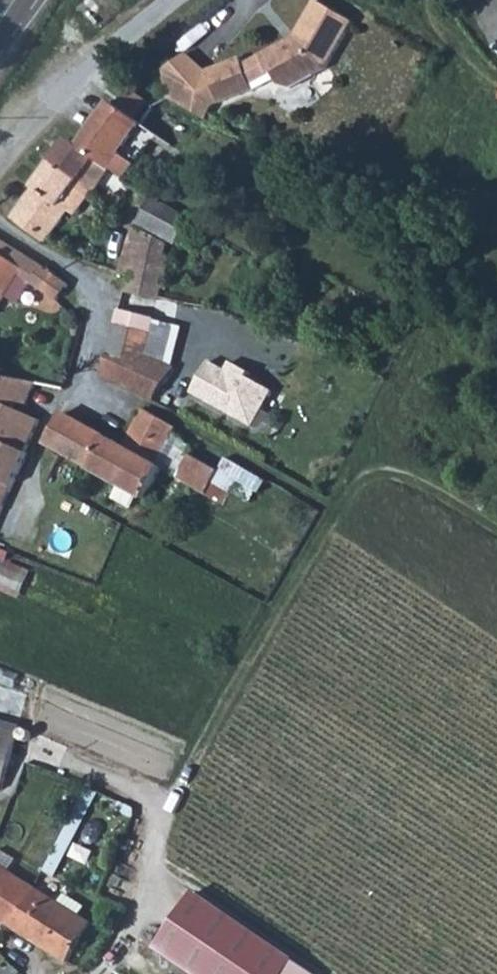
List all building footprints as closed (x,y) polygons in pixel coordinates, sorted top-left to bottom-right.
[(317,0),(316,0),(295,37),(299,39),(297,41),(289,45),(287,41),(260,56),(270,75),(273,73),(279,84),(291,88),(326,69),(354,22),(317,0)] [(299,39),(295,37),(287,41),(289,45),(297,41),(299,39)] [(211,81),(206,71),(189,50),(162,72),(169,99),(177,104),(184,92),(211,81)] [(270,75),(260,56),(244,64),(252,85),(270,75)] [(252,85),(244,64),(241,57),(206,71),(211,81),(184,92),(177,104),(204,119),(212,106),(219,103),(254,90),(252,85)] [(97,157),(130,179),(146,155),(130,144),(144,123),(114,101),(82,146),(97,157)] [(76,184),(88,191),(95,181),(86,173),(97,157),(82,146),(70,138),(52,163),(77,182),(76,184)] [(11,218),(47,245),(70,210),(62,204),(71,192),(76,184),(77,182),(52,163),(11,218)] [(71,192),(62,204),(70,210),(79,198),(71,192)] [(142,226),(181,246),(196,219),(156,198),(142,226)] [(119,275),(128,280),(165,288),(171,259),(158,255),(159,250),(153,248),(155,240),(134,230),(119,275)] [(0,239),(0,305),(19,275),(46,290),(56,275),(21,252),(0,239)] [(150,358),(160,319),(120,307),(108,381),(157,407),(175,372),(150,358)] [(208,361),(191,393),(252,426),(272,390),(250,378),(253,372),(230,360),(225,370),(208,361)] [(28,398),(31,385),(0,379),(0,440),(21,395),(28,398)] [(31,457),(29,455),(44,424),(16,413),(18,406),(27,409),(28,398),(21,395),(0,440),(0,520),(31,457)] [(126,451),(136,456),(119,487),(147,502),(165,471),(159,468),(179,431),(147,413),(126,451)] [(65,416),(49,447),(70,458),(87,428),(65,416)] [(83,466),(119,487),(136,456),(126,451),(87,428),(70,458),(83,466)] [(223,473),(196,457),(181,482),(210,498),(223,473)] [(9,562),(1,592),(27,599),(35,569),(9,562)] [(17,732),(0,727),(0,791),(17,732)] [(36,899),(0,877),(0,918),(17,929),(36,899)] [(198,888),(161,942),(206,973),(285,973),(297,957),(198,888)] [(36,899),(17,929),(72,965),(96,928),(40,892),(36,899)] [(0,970),(0,973),(25,973),(31,969),(16,954),(9,961),(0,970)] [(9,961),(0,954),(0,970),(9,961)]
